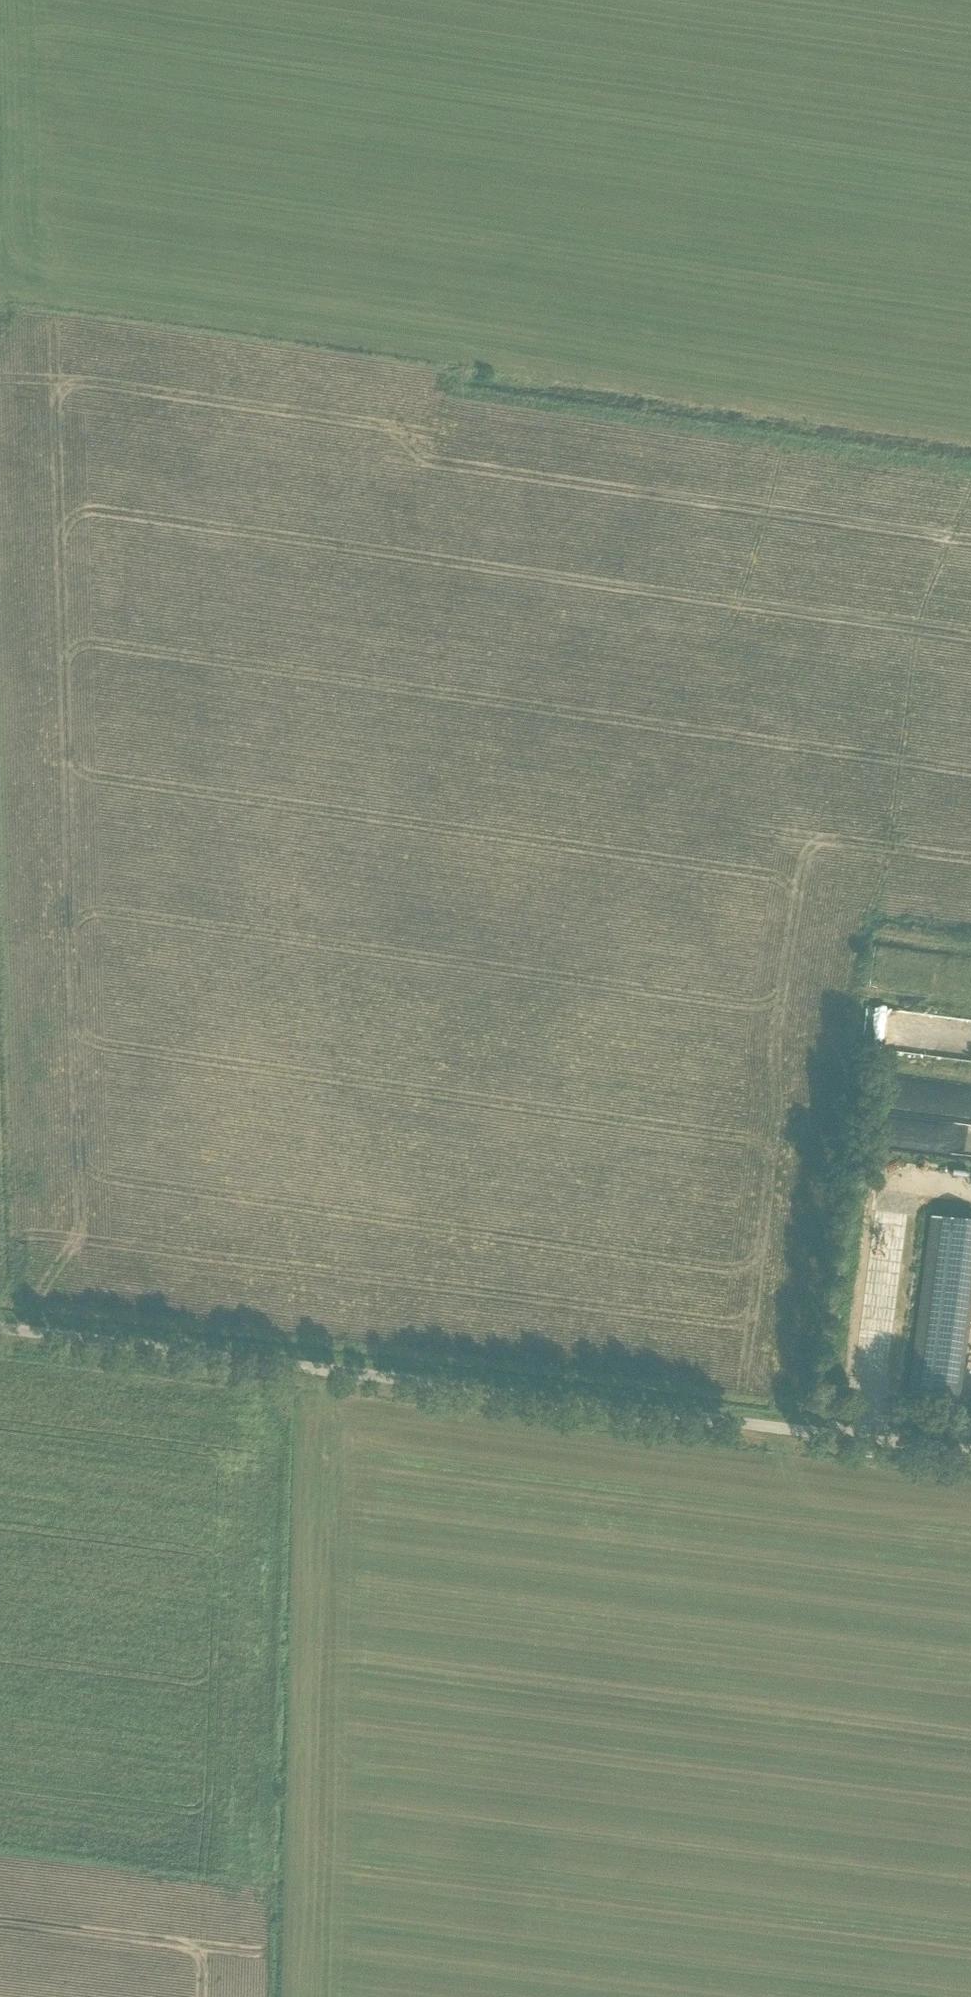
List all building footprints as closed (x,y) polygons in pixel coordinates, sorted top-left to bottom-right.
[(911,1148),(966,1152),(968,1128),(900,1122),(898,1141),(911,1142),(911,1148)] [(908,1402),(956,1408),(970,1292),(970,1223),(931,1218),(908,1402)]
